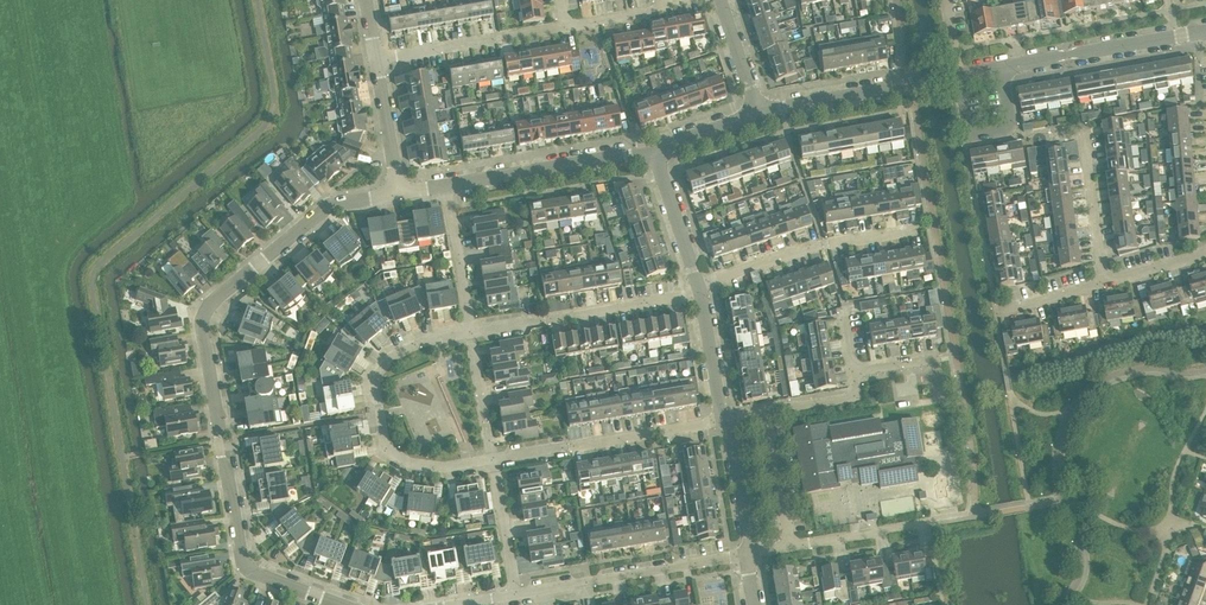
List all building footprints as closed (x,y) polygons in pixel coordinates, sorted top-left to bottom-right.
[(343,13),(342,6),(344,5),(343,0),(316,0),(317,7),(321,10),(322,16),(343,13)] [(480,18),(477,0),(464,2),(467,20),(470,20),(471,23),(478,22),(478,19),(480,18)] [(493,16),(490,0),(479,0),(477,0),(480,18),(483,18),(484,21),(491,20),(490,17),(493,16)] [(541,7),(540,0),(518,0),(520,11),(541,7)] [(769,5),(767,0),(750,0),(746,1),(749,12),(769,5)] [(812,4),(811,0),(800,0),(802,12),(806,11),(806,5),(812,4)] [(823,8),(822,0),(811,0),(812,4),(818,3),(819,9),(823,8)] [(833,0),(822,0),(823,8),(827,7),(827,1),(833,0)] [(1053,0),(1038,0),(1038,3),(1041,24),(1053,22),(1052,15),(1051,8),(1050,1),(1053,0)] [(1083,11),(1081,0),(1069,0),(1070,6),(1071,13),(1083,11)] [(1095,9),(1093,0),(1081,0),(1083,11),(1095,9)] [(1107,7),(1106,0),(1093,0),(1095,9),(1107,7)] [(467,20),(464,2),(452,5),(455,22),(458,22),(459,25),(465,24),(464,21),(467,20)] [(1029,26),(1041,24),(1038,3),(1026,5),(1029,26)] [(455,22),(452,5),(439,7),(442,25),(445,24),(445,27),(453,26),(452,23),(455,22)] [(753,22),(778,13),(777,10),(771,11),(769,5),(749,12),(753,22)] [(1017,28),(1029,26),(1026,5),(1014,7),(1017,28)] [(994,32),(990,11),(989,6),(970,9),(971,15),(978,13),(979,20),(980,27),(982,34),(994,32)] [(1052,15),(1059,13),(1058,6),(1051,8),(1052,15)] [(1064,15),(1071,13),(1070,6),(1063,8),(1064,15)] [(442,25),(439,7),(427,9),(430,27),(433,26),(433,29),(440,28),(439,25),(442,25)] [(522,24),(544,21),(541,7),(520,11),(522,24)] [(1005,30),(1017,28),(1014,7),(1002,9),(1005,30)] [(402,13),(391,15),(390,8),(384,9),(385,17),(389,16),(392,34),(395,33),(396,36),(402,35),(402,32),(405,31),(402,13)] [(430,27),(427,9),(414,11),(417,29),(420,28),(420,32),(428,30),(427,27),(430,27)] [(994,32),(1005,30),(1002,9),(990,11),(994,32)] [(417,29),(414,11),(402,13),(405,31),(408,31),(408,34),(414,33),(414,29),(417,29)] [(322,38),(351,33),(350,25),(347,26),(346,19),(345,19),(343,13),(322,16),(323,23),(320,27),(322,38)] [(756,32),(776,25),(774,19),(779,17),(778,13),(753,22),(756,32)] [(972,22),(979,20),(978,13),(971,15),(972,22)] [(1052,15),(1053,22),(1060,20),(1059,13),(1052,15)] [(701,15),(688,17),(691,39),(693,38),(693,40),(695,41),(702,40),(703,39),(702,37),(704,36),(704,35),(710,34),(704,16),(701,17),(701,15)] [(688,17),(675,20),(678,41),(691,39),(688,17)] [(675,20),(663,22),(666,43),(678,41),(675,20)] [(973,29),(980,27),(979,20),(972,22),(973,29)] [(663,22),(649,24),(651,32),(653,45),(654,45),(655,51),(667,49),(666,43),(663,22)] [(848,30),(856,29),(855,22),(847,23),(848,30)] [(840,32),(848,30),(847,23),(839,25),(840,32)] [(759,42),(785,34),(784,30),(778,31),(776,25),(756,32),(759,42)] [(833,26),(826,27),(827,34),(828,36),(836,35),(834,26),(833,26)] [(975,36),(982,34),(980,27),(973,29),(975,36)] [(804,38),(811,37),(809,30),(802,31),(804,38)] [(651,32),(638,34),(641,55),(655,53),(655,51),(654,45),(653,45),(651,32)] [(329,58),(350,54),(349,48),(351,47),(350,41),(352,41),(351,33),(322,38),(324,49),(328,52),(329,58)] [(638,34),(626,36),(630,57),(641,55),(638,34)] [(786,37),(785,34),(759,42),(763,53),(766,52),(766,51),(786,44),(788,43),(786,37)] [(871,37),(876,63),(887,61),(883,35),(871,37)] [(626,36),(612,38),(616,59),(617,63),(630,61),(630,57),(626,36)] [(866,65),(876,63),(871,37),(861,39),(866,65)] [(855,67),(866,65),(861,39),(854,40),(850,41),(855,67)] [(845,69),(855,67),(850,41),(840,42),(845,69)] [(834,71),(845,69),(840,42),(829,44),(834,71)] [(769,61),(795,53),(794,49),(788,50),(786,44),(766,51),(766,52),(769,61)] [(823,73),(834,71),(829,44),(818,46),(823,73)] [(576,52),(569,53),(568,46),(555,48),(558,69),(571,67),(571,72),(580,71),(576,52)] [(546,72),(558,69),(555,48),(542,51),(546,72)] [(533,74),(546,72),(542,51),(530,53),(533,74)] [(520,76),(533,74),(530,53),(517,55),(520,76)] [(798,63),(796,56),(795,53),(769,61),(773,71),(792,65),(798,63)] [(329,80),(358,75),(357,67),(354,68),(353,61),(351,61),(350,54),(329,58),(330,65),(327,69),(329,80)] [(507,78),(520,76),(517,55),(503,57),(507,78)] [(499,61),(496,61),(496,58),(486,60),(490,81),(503,79),(499,61)] [(1177,62),(1180,81),(1194,79),(1190,59),(1177,62)] [(477,83),(490,81),(486,60),(477,62),(478,65),(474,65),(477,83)] [(1168,84),(1180,81),(1177,62),(1164,64),(1168,84)] [(474,65),(471,66),(470,63),(461,64),(465,85),(477,83),(474,65)] [(452,88),(465,85),(461,64),(452,66),(452,69),(449,70),(452,88)] [(1169,89),(1168,84),(1164,64),(1152,66),(1155,86),(1156,92),(1169,89)] [(792,65),(773,71),(776,82),(784,80),(785,85),(798,81),(798,80),(804,78),(801,69),(794,71),(792,65)] [(1142,88),(1155,86),(1152,66),(1139,69),(1142,88)] [(1130,90),(1142,88),(1139,69),(1126,71),(1130,90)] [(1117,93),(1130,90),(1126,71),(1113,73),(1117,93)] [(427,73),(396,78),(397,85),(407,84),(408,90),(429,86),(435,85),(433,72),(427,73)] [(1118,97),(1117,93),(1113,73),(1101,76),(1105,100),(1118,97)] [(336,100),(357,96),(356,90),(358,89),(357,83),(359,82),(358,75),(329,80),(327,80),(329,90),(333,93),(335,93),(336,100)] [(714,102),(726,98),(719,75),(706,79),(714,102)] [(1092,102),(1105,100),(1101,76),(1088,78),(1092,97),(1092,102)] [(1078,100),(1092,97),(1088,78),(1075,80),(1078,100)] [(701,106),(714,102),(706,79),(694,83),(701,106)] [(1060,103),(1073,101),(1070,81),(1057,83),(1060,103)] [(689,110),(701,106),(694,83),(682,88),(689,110)] [(1047,105),(1060,103),(1057,83),(1044,86),(1047,105)] [(409,96),(399,98),(400,104),(431,99),(431,98),(429,86),(408,90),(409,96)] [(1035,107),(1047,105),(1044,86),(1031,88),(1035,107)] [(677,114),(689,110),(682,88),(670,92),(677,114)] [(1031,88),(1018,90),(1022,110),(1023,114),(1036,112),(1035,107),(1031,88)] [(665,118),(677,114),(670,92),(657,96),(665,118)] [(336,122),(365,116),(364,109),(361,109),(360,103),(359,103),(357,96),(336,100),(337,107),(334,111),(336,122)] [(653,122),(665,118),(657,96),(645,100),(653,122)] [(431,99),(400,104),(401,110),(411,108),(412,115),(433,111),(438,110),(438,111),(440,111),(437,97),(431,98),(431,99)] [(640,127),(653,122),(645,100),(632,104),(640,127)] [(608,131),(621,129),(617,105),(604,108),(608,131)] [(595,133),(608,131),(604,108),(591,110),(595,133)] [(583,135),(595,133),(591,110),(578,112),(583,135)] [(1169,125),(1189,123),(1187,110),(1168,112),(1169,125)] [(413,121),(403,123),(404,129),(435,124),(433,111),(412,115),(413,121)] [(570,137),(583,135),(578,112),(566,114),(570,137)] [(557,140),(570,137),(566,114),(553,116),(557,140)] [(365,116),(336,122),(338,132),(342,135),(341,137),(342,137),(339,144),(359,152),(361,145),(359,144),(364,131),(366,131),(365,124),(366,124),(365,116)] [(545,142),(557,140),(553,116),(541,118),(545,142)] [(532,144),(545,142),(541,118),(528,120),(532,144)] [(518,146),(532,144),(528,120),(514,123),(518,146)] [(1104,136),(1124,133),(1122,120),(1102,123),(1104,136)] [(891,144),(904,142),(900,121),(887,123),(891,144)] [(878,147),(891,144),(887,123),(874,126),(878,147)] [(1170,138),(1190,136),(1189,123),(1169,125),(1170,138)] [(435,124),(404,129),(405,135),(415,134),(416,140),(437,136),(435,124)] [(1032,124),(1023,126),(1024,133),(1039,130),(1038,124),(1032,125),(1032,124)] [(511,126),(498,128),(501,146),(504,145),(505,149),(512,148),(511,144),(514,143),(511,126)] [(865,149),(878,147),(874,126),(862,128),(865,149)] [(498,128),(485,130),(488,148),(492,147),(492,151),(499,150),(498,146),(501,146),(498,128)] [(853,151),(865,149),(862,128),(849,130),(853,151)] [(485,130),(473,132),(476,150),(479,149),(480,153),(486,152),(486,148),(488,148),(485,130)] [(840,153),(853,151),(849,130),(836,132),(840,153)] [(473,132),(460,134),(463,152),(466,152),(467,155),(474,154),(473,150),(476,150),(473,132)] [(828,155),(840,153),(836,132),(824,135),(828,155)] [(1106,149),(1131,145),(1129,133),(1124,134),(1124,133),(1104,136),(1106,149)] [(418,146),(408,148),(409,154),(445,148),(442,135),(437,136),(416,140),(418,146)] [(815,158),(828,155),(824,135),(811,137),(815,158)] [(1171,151),(1191,149),(1190,136),(1170,138),(1171,150),(1171,151)] [(802,160),(815,158),(811,137),(798,139),(802,160)] [(322,147),(314,154),(334,176),(340,171),(338,169),(343,165),(342,163),(350,156),(356,159),(359,152),(339,144),(339,145),(332,142),(327,147),(322,147)] [(778,166),(791,162),(784,142),(771,146),(778,166)] [(1013,171),(1026,168),(1025,162),(1021,143),(1008,145),(1012,165),(1011,165),(1013,171)] [(999,167),(1011,165),(1012,165),(1008,145),(996,148),(999,167)] [(1133,158),(1133,157),(1131,145),(1106,149),(1108,162),(1133,158)] [(766,170),(778,166),(771,146),(759,150),(766,170)] [(445,148),(409,154),(410,161),(420,159),(421,166),(442,162),(447,162),(447,161),(445,148)] [(996,148),(983,150),(987,170),(988,173),(988,177),(1001,175),(999,167),(996,148)] [(1047,166),(1067,163),(1065,149),(1045,152),(1047,166)] [(1173,163),(1192,161),(1191,149),(1171,151),(1171,150),(1166,151),(1167,164),(1173,163)] [(753,174),(766,170),(759,150),(747,154),(753,174)] [(970,153),(974,176),(988,173),(987,170),(983,150),(970,153)] [(306,166),(301,170),(307,177),(315,186),(320,182),(321,183),(326,179),(328,181),(334,176),(314,154),(306,160),(306,166)] [(741,178),(753,174),(747,154),(735,158),(741,178)] [(290,171),(275,183),(293,205),(302,197),(304,200),(311,195),(300,182),(307,177),(301,170),(291,157),(284,163),(290,171)] [(729,182),(741,178),(735,158),(722,162),(729,182)] [(1126,172),(1135,171),(1133,158),(1108,162),(1110,174),(1126,171),(1126,172)] [(1174,176),(1194,174),(1192,161),(1173,163),(1174,176)] [(717,186),(729,182),(722,162),(710,166),(717,186)] [(1049,178),(1069,175),(1067,163),(1047,166),(1049,178)] [(705,190),(717,186),(710,166),(698,170),(705,190)] [(692,195),(705,190),(698,170),(686,174),(692,195)] [(1128,185),(1126,172),(1126,171),(1110,174),(1107,174),(1109,187),(1128,185)] [(1175,189),(1195,187),(1194,174),(1174,176),(1175,189)] [(1051,191),(1071,188),(1069,175),(1049,178),(1051,191)] [(644,197),(642,192),(639,191),(637,186),(626,189),(624,182),(613,184),(616,194),(618,193),(622,204),(644,197)] [(257,198),(247,206),(265,227),(274,220),(276,223),(283,217),(276,209),(282,203),(279,200),(265,183),(253,193),(257,198)] [(900,187),(898,187),(903,220),(909,219),(908,211),(915,210),(915,206),(922,205),(918,184),(910,185),(911,189),(900,190),(900,187)] [(760,193),(767,190),(765,185),(758,187),(760,193)] [(1110,200),(1130,198),(1128,185),(1109,187),(1110,200)] [(897,221),(903,220),(898,187),(896,188),(896,191),(886,193),(889,214),(896,213),(897,221)] [(1177,202),(1196,200),(1195,187),(1175,189),(1177,202)] [(1048,204),(1053,204),(1072,201),(1071,188),(1051,191),(1046,191),(1048,204)] [(864,218),(861,197),(860,191),(847,193),(853,229),(858,228),(857,219),(864,218)] [(889,214),(886,193),(875,195),(874,191),(873,192),(878,224),(884,223),(882,215),(889,214)] [(872,225),(878,224),(873,192),(871,192),(871,195),(861,197),(864,218),(871,217),(872,225)] [(596,200),(594,200),(592,193),(586,194),(585,196),(580,197),(584,218),(601,215),(596,200)] [(847,230),(853,229),(847,193),(834,195),(835,201),(839,223),(845,221),(847,230)] [(985,210),(1005,207),(1002,194),(983,197),(985,210)] [(558,222),(571,220),(567,197),(561,198),(560,201),(555,202),(558,222)] [(580,197),(574,198),(572,197),(567,197),(571,220),(584,218),(580,197)] [(644,205),(645,202),(644,197),(622,204),(626,217),(646,210),(644,205)] [(809,217),(811,216),(805,198),(801,200),(791,206),(802,238),(808,236),(805,228),(812,226),(809,217)] [(1112,213),(1132,211),(1130,198),(1110,200),(1112,213)] [(1178,215),(1198,213),(1196,200),(1177,202),(1178,215)] [(235,216),(220,229),(238,250),(253,237),(245,228),(252,222),(233,201),(227,206),(235,216)] [(555,202),(549,203),(547,201),(542,202),(546,224),(558,222),(555,202)] [(832,224),(839,223),(835,201),(822,204),(827,233),(833,232),(832,224)] [(1054,217),(1074,214),(1072,201),(1053,204),(1054,217)] [(547,230),(546,224),(542,202),(536,203),(534,205),(529,206),(533,232),(547,230)] [(802,238),(791,206),(790,204),(781,208),(780,206),(778,207),(780,214),(787,234),(794,232),(796,240),(802,238)] [(987,223),(1007,219),(1005,207),(985,210),(987,223)] [(489,219),(473,222),(475,235),(497,232),(496,225),(505,223),(503,210),(487,212),(489,219)] [(650,216),(647,215),(646,210),(626,217),(630,229),(652,222),(650,216)] [(1114,226),(1134,223),(1132,211),(1112,213),(1114,226)] [(430,240),(443,238),(439,212),(426,214),(430,240)] [(767,215),(766,212),(754,216),(763,242),(769,240),(772,248),(777,246),(767,215)] [(1179,228),(1199,226),(1198,213),(1178,215),(1179,228)] [(417,242),(430,240),(426,214),(413,217),(414,222),(417,242)] [(781,237),(787,234),(780,214),(770,217),(769,214),(767,215),(777,246),(783,244),(781,237)] [(1052,230),(1076,227),(1074,214),(1054,217),(1050,217),(1052,230)] [(756,244),(763,242),(754,216),(742,221),(743,223),(753,254),(759,253),(756,244)] [(990,236),(1009,232),(1007,219),(987,223),(990,236)] [(398,245),(394,225),(393,220),(380,222),(385,247),(398,245)] [(372,250),(385,247),(380,222),(368,224),(369,229),(362,230),(367,240),(370,239),(372,250)] [(418,247),(417,242),(414,222),(394,225),(398,245),(399,251),(418,247)] [(652,230),(654,227),(652,222),(630,229),(634,241),(654,234),(652,230)] [(748,256),(753,254),(743,223),(741,223),(742,227),(732,230),(738,251),(745,248),(748,256)] [(1116,239),(1136,236),(1134,223),(1114,226),(1116,239)] [(1179,228),(1175,228),(1176,243),(1200,241),(1200,239),(1199,226),(1179,228)] [(1053,243),(1078,239),(1076,227),(1052,230),(1053,243)] [(199,253),(191,259),(205,276),(213,269),(214,270),(227,260),(216,247),(222,243),(211,230),(202,238),(208,244),(199,252),(199,253)] [(718,231),(718,230),(702,235),(708,253),(712,252),(714,259),(721,256),(723,264),(729,263),(718,231)] [(732,253),(738,251),(732,230),(721,234),(720,230),(718,231),(729,263),(734,261),(732,253)] [(353,233),(348,237),(344,231),(334,239),(353,263),(354,262),(353,261),(361,251),(355,245),(359,241),(353,233)] [(497,232),(475,235),(477,250),(494,247),(495,254),(510,251),(510,248),(507,231),(497,232)] [(992,248),(1011,245),(1009,232),(990,236),(992,248)] [(658,241),(655,239),(654,234),(634,241),(638,253),(660,246),(658,241)] [(1137,245),(1136,236),(1116,239),(1118,252),(1120,257),(1139,251),(1137,245)] [(609,238),(605,239),(606,246),(608,255),(614,254),(611,245),(609,238)] [(353,264),(353,263),(334,239),(324,248),(328,253),(324,256),(331,265),(335,261),(340,268),(351,262),(353,264)] [(1055,256),(1060,255),(1080,252),(1078,239),(1053,243),(1055,256)] [(1014,258),(1020,257),(1017,244),(1011,245),(992,248),(994,261),(1014,257),(1014,258)] [(660,254),(662,251),(660,246),(638,253),(642,265),(662,259),(660,254)] [(930,254),(923,255),(921,248),(908,250),(914,280),(919,279),(918,270),(924,269),(925,274),(933,273),(930,254)] [(908,281),(914,280),(908,250),(896,252),(900,274),(906,272),(908,281)] [(190,281),(198,274),(179,251),(167,261),(175,270),(166,277),(182,297),(195,286),(190,281)] [(496,261),(480,263),(482,277),(505,274),(503,266),(513,264),(510,251),(495,254),(496,261)] [(893,275),(900,274),(896,252),(883,255),(888,284),(894,283),(893,275)] [(1080,252),(1060,255),(1062,268),(1082,266),(1080,252)] [(324,256),(320,259),(316,254),(306,262),(326,286),(327,286),(325,284),(333,274),(328,268),(331,265),(324,256)] [(421,263),(432,262),(431,255),(420,257),(421,263)] [(882,285),(888,284),(883,255),(870,257),(874,278),(881,277),(882,285)] [(867,279),(874,278),(870,257),(858,259),(863,289),(869,288),(867,279)] [(1014,257),(994,261),(997,273),(1016,270),(1016,271),(1022,270),(1020,257),(1014,258),(1014,257)] [(666,265),(663,263),(662,259),(642,265),(646,278),(668,271),(666,265)] [(857,290),(863,289),(858,259),(845,261),(845,262),(836,264),(838,272),(836,272),(841,287),(850,285),(849,282),(856,281),(857,290)] [(325,287),(326,286),(306,262),(296,271),(300,276),(296,279),(303,288),(307,285),(312,291),(323,285),(325,287)] [(592,269),(592,268),(592,264),(579,266),(583,293),(588,292),(590,290),(595,289),(592,269)] [(605,266),(608,289),(614,288),(616,285),(621,284),(618,264),(605,266)] [(831,294),(837,293),(827,264),(815,268),(822,288),(828,286),(831,294)] [(577,294),(583,293),(579,266),(566,268),(567,273),(570,293),(575,292),(577,294)] [(603,290),(608,289),(605,266),(592,268),(592,269),(595,289),(600,288),(603,290)] [(530,277),(537,276),(536,268),(529,269),(530,277)] [(815,291),(822,288),(815,268),(803,272),(812,301),(818,299),(815,291)] [(625,287),(633,286),(630,269),(622,271),(625,287)] [(1016,270),(997,273),(999,287),(1018,283),(1024,282),(1022,270),(1016,271),(1016,270)] [(558,298),(554,275),(553,271),(540,273),(545,298),(550,297),(552,299),(558,298)] [(753,285),(761,283),(757,271),(750,274),(753,285)] [(505,274),(482,277),(485,292),(507,289),(514,287),(512,272),(505,274)] [(807,302),(812,301),(803,272),(790,276),(799,301),(806,299),(807,302)] [(565,294),(570,293),(567,273),(554,275),(558,298),(563,297),(565,294)] [(1183,288),(1188,306),(1195,304),(1196,306),(1205,303),(1205,290),(1202,274),(1188,278),(1190,287),(1183,288)] [(792,303),(799,301),(790,276),(778,280),(788,309),(789,313),(794,312),(792,307),(793,307),(792,303)] [(296,279),(292,282),(288,277),(278,285),(298,309),(298,308),(297,307),(305,297),(300,291),(303,288),(296,279)] [(778,280),(765,285),(772,305),(774,311),(781,309),(782,311),(788,309),(778,280)] [(442,310),(455,308),(451,282),(438,285),(442,310)] [(1174,282),(1161,286),(1167,308),(1180,305),(1181,308),(1188,306),(1183,288),(1176,290),(1174,282)] [(297,310),(298,309),(278,285),(268,294),(272,298),(268,302),(275,311),(279,308),(285,314),(295,308),(297,310)] [(425,287),(419,288),(423,310),(429,309),(429,312),(442,310),(438,285),(425,287)] [(419,286),(397,295),(407,319),(419,314),(418,311),(423,310),(419,288),(419,286)] [(1149,298),(1142,300),(1147,317),(1148,322),(1156,320),(1155,315),(1154,312),(1167,308),(1161,286),(1147,290),(1149,298)] [(507,289),(485,292),(487,307),(504,304),(505,311),(520,308),(518,295),(516,287),(514,287),(507,289)] [(167,309),(165,297),(140,288),(137,296),(135,301),(148,306),(150,312),(147,313),(150,332),(181,327),(180,319),(176,319),(174,308),(167,309)] [(349,296),(344,300),(349,305),(354,301),(360,296),(356,291),(350,296),(349,296)] [(1131,294),(1117,297),(1121,320),(1135,318),(1135,320),(1143,319),(1140,302),(1133,303),(1131,294)] [(395,324),(407,319),(397,295),(378,303),(388,322),(393,319),(395,324)] [(730,314),(752,310),(749,297),(725,302),(726,308),(729,307),(730,314)] [(1105,308),(1098,309),(1101,327),(1109,325),(1108,322),(1121,320),(1117,297),(1104,299),(1105,308)] [(339,313),(349,305),(344,300),(334,308),(339,313)] [(879,307),(878,301),(878,300),(860,303),(861,312),(879,308),(879,307)] [(388,322),(378,303),(377,301),(358,317),(375,337),(385,328),(383,326),(388,322)] [(923,338),(936,336),(935,329),(942,328),(939,306),(925,308),(927,317),(920,319),(923,338)] [(1085,306),(1071,309),(1076,332),(1089,329),(1089,332),(1097,331),(1094,313),(1087,315),(1085,306)] [(768,320),(773,319),(769,307),(766,308),(764,308),(768,320)] [(264,316),(266,312),(255,308),(253,312),(248,310),(243,322),(271,333),(272,332),(270,331),(272,319),(264,316)] [(1059,320),(1052,321),(1055,339),(1063,337),(1062,334),(1076,332),(1071,309),(1058,311),(1059,320)] [(729,327),(754,323),(752,310),(730,314),(732,321),(728,321),(729,327)] [(912,310),(906,311),(911,341),(923,338),(920,319),(919,311),(912,312),(912,310)] [(911,341),(906,311),(900,312),(901,319),(894,320),(895,323),(898,343),(911,341)] [(898,343),(895,323),(888,324),(886,315),(880,316),(886,345),(898,343)] [(681,316),(668,318),(672,338),(673,346),(675,346),(689,343),(688,338),(686,325),(683,326),(681,316)] [(886,345),(880,316),(875,317),(875,321),(868,324),(869,327),(872,347),(886,345)] [(348,325),(343,329),(354,338),(356,336),(357,336),(359,338),(364,345),(375,337),(358,317),(348,325)] [(668,318),(656,320),(659,340),(672,338),(668,318)] [(777,332),(776,330),(773,319),(768,320),(772,331),(772,333),(777,332)] [(656,320),(643,323),(647,342),(659,340),(656,320)] [(1039,320),(1025,322),(1029,345),(1043,343),(1043,345),(1051,344),(1048,327),(1041,328),(1039,320)] [(271,334),(271,333),(243,322),(238,335),(244,337),(242,342),(253,346),(255,341),(263,344),(269,333),(271,334)] [(1013,330),(1003,331),(1004,335),(1007,356),(1019,354),(1017,347),(1029,345),(1025,322),(1012,324),(1012,329),(1013,330)] [(643,323),(631,325),(635,344),(647,342),(643,323)] [(735,339),(756,336),(754,323),(729,327),(730,333),(734,332),(735,339)] [(797,341),(826,337),(824,323),(804,327),(806,334),(796,335),(797,341)] [(631,325),(618,327),(622,349),(625,351),(634,349),(633,344),(635,344),(631,325)] [(617,347),(614,327),(602,330),(606,357),(612,356),(612,355),(618,353),(617,347)] [(600,359),(606,357),(602,330),(589,332),(592,350),(599,349),(600,359)] [(315,340),(317,334),(311,332),(309,337),(315,340)] [(580,352),(592,350),(589,332),(577,334),(580,352)] [(353,364),(358,356),(355,354),(359,348),(342,333),(331,350),(353,364)] [(567,354),(580,352),(577,334),(564,336),(567,354)] [(185,342),(177,344),(175,336),(149,340),(151,349),(152,355),(158,354),(160,367),(185,363),(185,360),(186,358),(186,357),(186,356),(186,355),(184,354),(184,352),(187,351),(185,342)] [(554,356),(567,354),(564,336),(551,338),(554,356)] [(734,353),(758,348),(756,336),(735,339),(736,346),(733,347),(734,353)] [(310,352),(315,340),(309,337),(304,349),(310,352)] [(809,353),(828,349),(826,337),(797,341),(798,347),(808,346),(809,353)] [(499,351),(490,352),(492,367),(520,362),(519,356),(523,355),(521,339),(505,341),(498,342),(499,351)] [(739,365),(760,361),(758,348),(734,353),(735,358),(738,357),(739,365)] [(801,367),(831,362),(828,349),(809,353),(810,359),(800,361),(801,367)] [(346,375),(353,364),(331,350),(319,369),(320,377),(339,380),(343,373),(346,375)] [(263,353),(237,357),(239,371),(265,366),(263,353)] [(295,364),(298,357),(291,355),(289,362),(290,362),(295,364)] [(784,357),(786,370),(793,368),(791,356),(784,357)] [(738,378),(763,374),(760,361),(739,365),(740,371),(737,372),(738,378)] [(293,370),(295,364),(290,362),(289,362),(287,368),(293,370)] [(520,362),(492,367),(495,382),(505,381),(506,389),(513,388),(529,385),(526,369),(521,369),(520,362)] [(813,378),(833,375),(831,362),(801,367),(802,373),(812,371),(813,378)] [(265,366),(239,371),(241,383),(267,379),(267,378),(265,366)] [(794,368),(793,368),(786,370),(789,382),(796,381),(794,368)] [(164,374),(144,377),(145,386),(161,383),(164,400),(175,398),(176,400),(184,399),(184,397),(192,396),(189,378),(166,381),(164,374)] [(744,390),(765,386),(763,374),(738,378),(739,383),(742,383),(744,390)] [(557,383),(556,375),(544,376),(546,385),(557,383)] [(833,375),(813,378),(814,385),(805,387),(806,393),(835,388),(833,375)] [(350,398),(348,385),(345,386),(344,381),(339,380),(320,377),(325,402),(350,398)] [(267,379),(241,383),(243,391),(248,390),(250,390),(251,394),(249,394),(249,395),(247,395),(248,398),(248,402),(271,399),(276,398),(273,378),(269,379),(267,379)] [(681,381),(685,407),(696,405),(695,396),(698,396),(695,378),(681,381)] [(675,409),(685,407),(681,381),(670,382),(675,409)] [(664,411),(675,409),(670,382),(660,384),(664,411)] [(633,416),(628,390),(622,391),(621,384),(616,384),(616,385),(617,385),(622,418),(633,416)] [(654,413),(664,411),(660,384),(649,386),(654,413)] [(612,420),(622,418),(617,385),(616,385),(613,386),(613,392),(614,398),(609,399),(608,399),(612,420)] [(643,414),(654,413),(649,386),(638,388),(643,414)] [(742,404),(767,399),(765,386),(744,390),(745,397),(741,397),(742,404)] [(633,416),(643,414),(638,388),(634,388),(634,389),(628,390),(633,416)] [(508,402),(499,403),(501,419),(529,414),(528,407),(532,406),(530,390),(513,393),(507,394),(508,402)] [(608,399),(609,399),(607,393),(597,395),(601,422),(612,420),(608,399)] [(591,423),(601,422),(597,395),(586,396),(591,423)] [(580,425),(591,423),(586,396),(575,398),(580,425)] [(248,402),(245,403),(247,415),(278,410),(276,399),(276,398),(271,399),(248,402)] [(327,415),(353,411),(350,398),(325,402),(327,415)] [(569,427),(580,425),(575,398),(564,400),(569,427)] [(185,406),(153,411),(156,428),(166,426),(168,438),(197,433),(195,422),(199,422),(197,412),(186,414),(185,406)] [(307,406),(301,407),(303,424),(310,423),(308,416),(307,406)] [(278,410),(247,415),(249,428),(249,429),(266,426),(275,425),(282,424),(280,411),(278,411),(278,410)] [(529,414),(501,419),(504,434),(514,432),(515,440),(522,439),(538,437),(535,420),(530,421),(529,414)] [(860,478),(861,486),(879,483),(880,489),(917,483),(913,458),(922,457),(916,420),(880,426),(879,420),(830,428),(829,423),(794,429),(805,494),(840,488),(839,483),(851,481),(851,479),(860,478)] [(356,428),(348,429),(347,422),(330,425),(330,429),(328,429),(328,432),(329,432),(331,443),(358,439),(356,428)] [(278,438),(276,438),(275,434),(258,437),(259,445),(251,446),(253,456),(280,452),(278,441),(279,441),(278,438)] [(352,450),(360,449),(358,439),(331,443),(324,444),(327,458),(335,457),(337,468),(355,465),(352,450)] [(678,464),(705,459),(703,448),(698,449),(697,443),(678,446),(679,453),(682,452),(683,458),(678,460),(678,464)] [(200,456),(197,456),(195,449),(174,452),(175,460),(171,461),(172,467),(169,468),(171,483),(200,477),(199,471),(205,470),(204,465),(201,463),(200,456)] [(283,463),(282,463),(280,452),(253,456),(254,467),(263,465),(264,473),(282,470),(281,466),(283,465),(283,463)] [(654,456),(650,457),(650,453),(639,455),(642,475),(648,474),(650,480),(658,479),(654,456)] [(636,476),(642,475),(639,455),(628,456),(633,483),(637,483),(636,476)] [(629,484),(633,483),(628,456),(618,458),(621,479),(627,478),(629,484)] [(615,480),(621,479),(618,458),(607,460),(612,487),(616,486),(615,480)] [(707,470),(705,459),(678,464),(680,474),(707,470)] [(608,487),(612,487),(607,460),(597,462),(600,482),(606,481),(608,487)] [(594,483),(600,482),(597,462),(586,463),(591,490),(594,490),(594,483)] [(586,463),(575,465),(579,486),(580,492),(591,490),(586,463)] [(532,475),(516,478),(518,492),(540,488),(539,480),(548,479),(546,465),(531,468),(532,475)] [(666,466),(660,467),(661,477),(662,477),(669,476),(670,476),(668,466),(666,466)] [(349,473),(354,470),(354,468),(341,470),(342,478),(349,473)] [(285,474),(282,475),(282,470),(264,473),(265,482),(257,483),(259,493),(286,489),(284,477),(285,477),(285,474)] [(368,498),(383,475),(374,470),(370,477),(363,472),(353,487),(357,490),(356,492),(359,494),(359,493),(368,498)] [(708,480),(707,470),(680,474),(682,485),(708,480)] [(352,478),(349,473),(342,478),(346,483),(352,478)] [(387,488),(392,481),(383,475),(368,498),(377,504),(377,505),(379,507),(381,504),(385,507),(394,493),(387,488)] [(670,479),(662,480),(663,488),(671,487),(670,479)] [(710,491),(708,480),(682,485),(684,495),(690,494),(710,491)] [(208,492),(198,494),(197,485),(164,491),(165,500),(167,508),(180,505),(182,517),(212,511),(208,492)] [(457,498),(449,500),(452,517),(457,516),(457,519),(460,518),(460,517),(471,515),(466,488),(464,489),(464,486),(455,487),(457,498)] [(486,493),(478,495),(476,487),(466,488),(471,515),(482,513),(482,514),(485,514),(484,511),(488,511),(486,493)] [(571,496),(578,494),(577,487),(569,488),(571,496)] [(420,516),(423,489),(413,488),(412,496),(403,495),(401,512),(406,513),(406,515),(409,516),(410,515),(420,516)] [(540,488),(518,492),(521,507),(543,503),(540,488)] [(289,499),(288,500),(286,489),(259,493),(261,503),(269,502),(271,515),(272,516),(288,508),(287,503),(289,502),(289,499)] [(432,499),(433,491),(423,489),(420,516),(431,518),(434,519),(434,516),(438,517),(440,500),(432,499)] [(685,506),(712,501),(710,491),(690,494),(690,495),(684,496),(685,502),(685,506)] [(321,506),(325,502),(319,498),(316,502),(321,506)] [(687,516),(714,512),(712,501),(685,506),(687,516)] [(328,511),(331,506),(325,502),(321,506),(328,511)] [(543,503),(521,507),(523,521),(539,518),(540,525),(556,522),(553,509),(544,510),(543,503)] [(294,511),(292,513),(288,508),(272,516),(281,527),(274,532),(281,540),(302,523),(295,514),(295,513),(294,511)] [(355,519),(358,515),(351,511),(348,515),(355,519)] [(341,520),(345,516),(338,512),(335,516),(341,520)] [(689,527),(715,522),(714,512),(687,516),(689,527)] [(651,523),(654,544),(665,542),(664,538),(668,537),(665,514),(656,516),(657,522),(651,523)] [(877,521),(876,514),(866,516),(867,522),(877,521)] [(361,524),(364,519),(358,515),(355,519),(361,524)] [(347,525),(351,521),(345,516),(341,520),(347,525)] [(654,544),(651,523),(644,524),(643,518),(639,519),(644,545),(654,544)] [(633,547),(644,545),(639,519),(635,519),(636,526),(629,527),(633,547)] [(216,526),(204,528),(202,520),(170,526),(174,544),(184,542),(186,552),(215,547),(213,537),(218,536),(216,526)] [(602,531),(601,525),(600,520),(597,521),(597,526),(601,553),(612,551),(608,530),(602,531)] [(542,532),(526,535),(528,549),(550,545),(555,544),(554,537),(558,536),(556,522),(540,525),(542,532)] [(612,551),(623,549),(618,522),(614,523),(615,529),(608,530),(612,551)] [(633,547),(629,527),(623,528),(622,522),(618,522),(623,549),(633,547)] [(715,522),(689,527),(690,530),(696,530),(697,537),(699,536),(699,541),(715,539),(714,534),(717,533),(715,522)] [(309,530),(309,531),(302,523),(281,540),(287,548),(294,543),(302,554),(303,554),(313,539),(309,534),(311,533),(309,530)] [(590,554),(601,553),(597,526),(593,527),(593,533),(587,534),(590,554)] [(322,541),(322,540),(320,539),(319,541),(313,539),(303,554),(316,559),(313,567),(323,570),(332,544),(322,541)] [(550,545),(528,549),(531,563),(546,560),(548,567),(563,564),(561,551),(559,543),(555,544),(550,545)] [(344,547),(343,548),(332,544),(323,570),(333,574),(336,566),(343,569),(349,552),(345,551),(346,548),(344,547)] [(495,547),(490,548),(490,545),(488,545),(488,547),(476,549),(481,576),(491,574),(490,565),(498,564),(495,547)] [(1195,548),(1190,551),(1193,557),(1198,555),(1195,548)] [(471,577),(481,576),(476,549),(465,550),(465,549),(462,550),(463,553),(459,553),(461,570),(469,569),(471,577)] [(357,553),(357,552),(354,551),(353,554),(349,552),(343,569),(350,571),(347,579),(357,582),(367,557),(357,553)] [(459,553),(454,554),(454,551),(452,552),(440,554),(445,582),(456,580),(454,571),(461,570),(459,553)] [(923,567),(921,552),(918,553),(916,551),(909,552),(908,555),(906,555),(910,579),(925,577),(926,582),(933,581),(931,566),(923,567)] [(910,579),(906,555),(905,555),(903,553),(896,554),(895,557),(892,557),(894,572),(888,573),(890,588),(898,587),(897,581),(910,579)] [(218,561),(214,562),(212,554),(177,561),(178,569),(181,568),(182,578),(191,576),(194,589),(212,586),(211,580),(221,578),(218,561)] [(435,583),(445,582),(440,554),(429,556),(427,556),(428,558),(423,559),(426,576),(434,575),(435,583)] [(378,560),(378,561),(367,557),(357,582),(367,586),(370,579),(383,583),(384,583),(385,565),(380,563),(380,561),(378,560)] [(423,559),(418,560),(418,557),(415,558),(415,559),(405,561),(409,588),(419,586),(418,578),(426,576),(423,559)] [(1202,559),(1199,560),(1197,565),(1194,563),(1194,564),(1190,562),(1185,575),(1205,583),(1205,568),(1202,559)] [(886,564),(880,565),(879,560),(864,562),(868,586),(882,584),(883,589),(890,588),(888,573),(886,564)] [(399,589),(409,588),(405,561),(394,563),(393,561),(390,562),(391,565),(386,566),(385,565),(384,583),(397,581),(399,589)] [(864,562),(849,564),(851,574),(844,575),(845,581),(846,581),(847,592),(849,601),(850,604),(859,604),(856,588),(868,586),(864,562)] [(797,580),(795,567),(772,571),(774,584),(797,580)] [(845,581),(838,582),(836,567),(821,569),(823,580),(821,580),(823,593),(835,591),(836,598),(841,602),(849,601),(847,592),(846,581),(845,581)] [(1205,589),(1205,583),(1185,575),(1181,587),(1205,596),(1205,591),(1205,589)] [(800,593),(797,580),(774,584),(776,597),(800,593)] [(1181,587),(1176,599),(1180,601),(1192,604),(1200,604),(1202,600),(1205,602),(1205,596),(1181,587)] [(246,603),(240,601),(243,594),(241,594),(240,592),(240,591),(238,590),(236,590),(234,591),(232,590),(231,594),(229,593),(227,598),(223,597),(221,599),(214,592),(198,604),(246,604),(246,603)] [(686,592),(672,594),(673,599),(665,600),(666,604),(688,604),(686,592)] [(800,593),(776,597),(778,604),(802,604),(800,593)]
